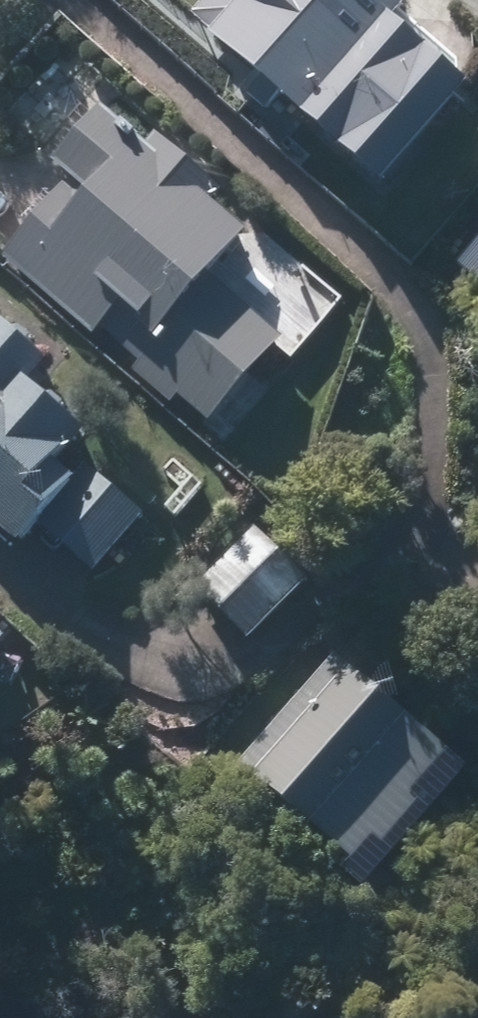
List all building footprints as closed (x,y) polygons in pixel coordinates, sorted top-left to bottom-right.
[(193,10),(391,184),(477,85),(477,80),(404,16),(418,0),(203,0),(193,10)] [(71,186),(3,264),(199,433),(285,334),(256,309),(295,265),(208,191),(218,180),(177,145),(162,162),(102,111),(52,170),(71,186)] [(458,260),(477,277),(477,237),(458,260)] [(14,543),(62,489),(54,482),(79,453),(48,426),(65,407),(23,370),(44,345),(15,319),(0,337),(0,531),(14,543)] [(145,514),(107,481),(56,539),(95,573),(145,514)] [(295,596),(245,543),(206,580),(255,633),(295,596)] [(454,746),(335,650),(245,760),(362,855),(374,840),(387,851),(431,796),(420,787),(454,746)]
